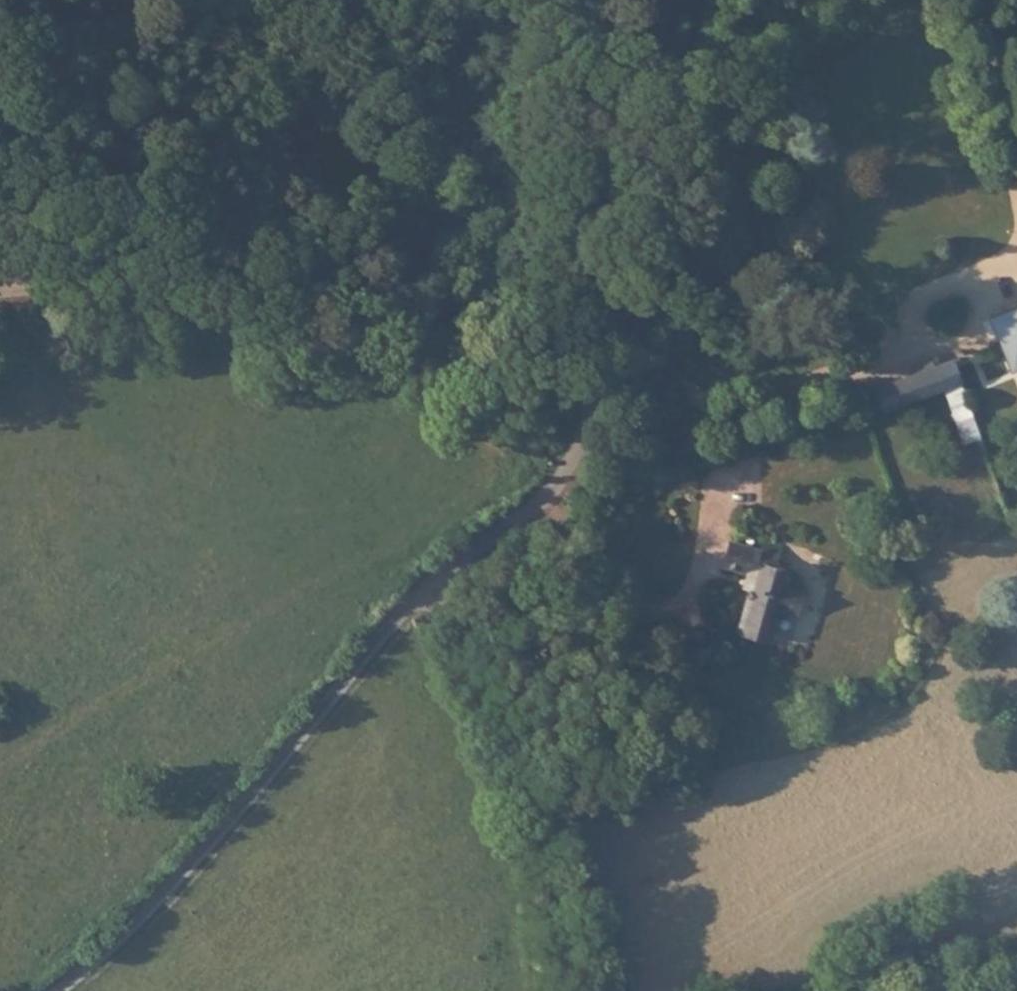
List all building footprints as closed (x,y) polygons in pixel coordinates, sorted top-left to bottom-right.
[(985,346),(995,371),(1016,363),(1016,299),(973,315),(984,344),(985,346)] [(933,388),(952,383),(946,362),(945,357),(919,366),(917,361),(895,369),(897,374),(862,387),(861,384),(845,390),(846,394),(847,398),(867,393),(872,406),(933,388)] [(974,455),(952,383),(933,388),(957,459),(974,455)] [(744,545),(712,537),(706,559),(732,565),(726,584),(732,584),(714,652),(747,660),(762,607),(779,612),(787,592),(769,586),(773,573),(756,567),(762,547),(745,541),(744,545)]
